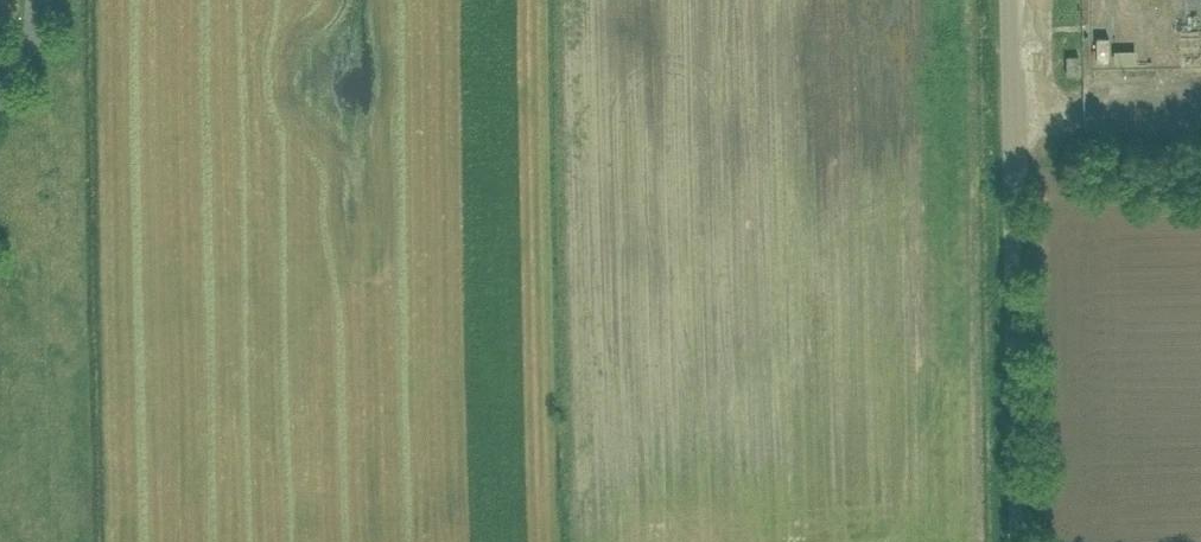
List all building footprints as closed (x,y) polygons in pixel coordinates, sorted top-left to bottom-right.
[(1140,61),(1140,51),(1116,52),(1115,38),(1101,39),(1103,63),(1140,61)] [(1079,75),(1079,56),(1067,56),(1067,75),(1079,75)]
